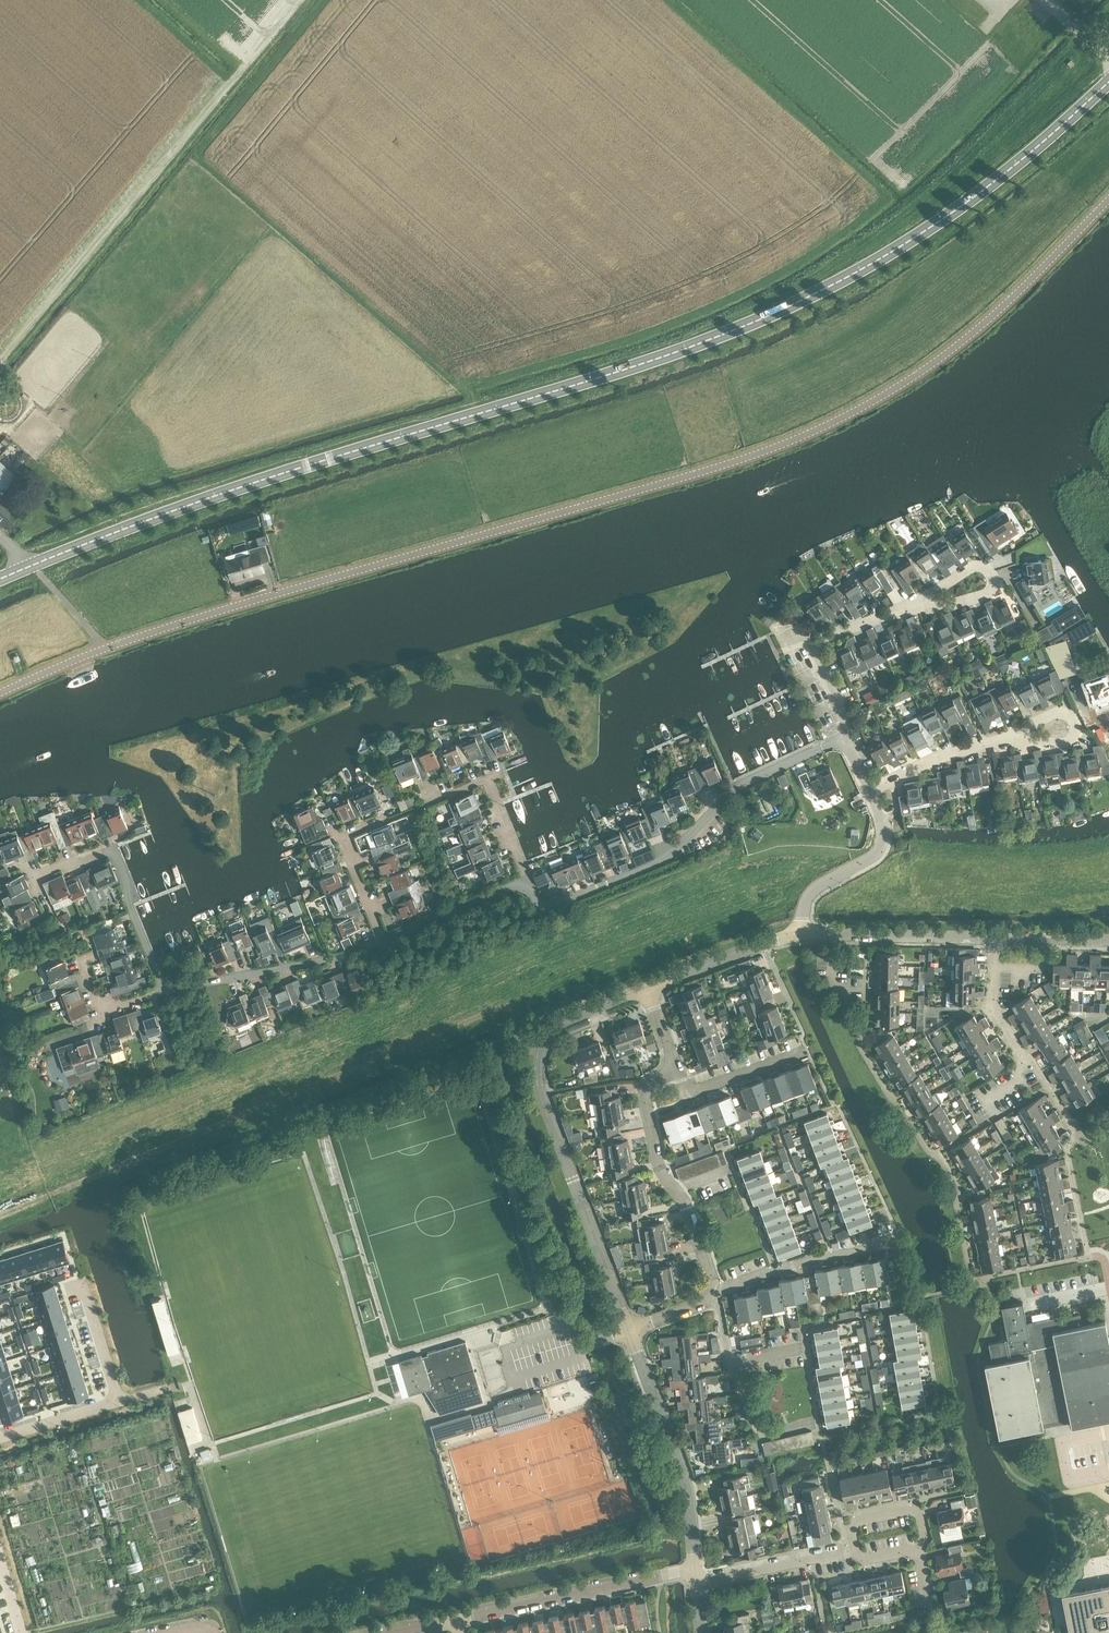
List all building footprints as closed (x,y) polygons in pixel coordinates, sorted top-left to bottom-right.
[(16,476),(0,462),(0,523),(5,528),(19,512),(4,498),(12,489),(8,486),(16,476)] [(975,527),(974,528),(979,536),(980,535),(984,541),(990,537),(996,546),(1019,532),(1006,512),(988,523),(985,519),(974,526),(975,527)] [(228,521),(230,531),(263,524),(261,514),(228,521)] [(222,537),(226,533),(222,528),(217,532),(222,537)] [(965,530),(947,542),(957,556),(959,560),(963,566),(969,562),(965,556),(977,549),(980,555),(987,550),(978,536),(979,536),(974,528),(971,529),(975,536),(970,539),(965,530)] [(931,579),(925,570),(936,562),(937,562),(931,553),(927,547),(923,541),(906,553),(909,559),(910,559),(919,573),(925,582),(931,579)] [(957,556),(947,542),(931,553),(937,562),(936,562),(939,566),(940,568),(957,556)] [(251,554),(227,561),(228,565),(226,566),(225,568),(227,575),(229,576),(231,575),(233,580),(246,576),(245,574),(252,571),(253,574),(265,570),(262,563),(271,560),(266,543),(249,548),(251,554)] [(870,554),(874,560),(879,557),(874,551),(870,554)] [(1029,604),(1036,600),(1027,584),(1055,580),(1052,558),(1038,560),(1037,558),(1027,560),(1028,562),(1025,562),(1027,573),(1025,573),(1025,578),(1021,579),(1015,582),(1023,595),(1029,604)] [(902,584),(919,573),(910,559),(909,559),(892,570),(902,584)] [(894,589),(878,564),(861,576),(871,591),(882,583),(888,593),(894,589)] [(861,576),(844,587),(854,602),(861,597),(863,597),(864,597),(866,598),(868,600),(868,602),(868,604),(868,605),(869,605),(877,600),(871,591),(861,576)] [(854,602),(844,587),(840,581),(823,592),(835,610),(845,603),(850,610),(856,606),(853,602),(854,602)] [(838,615),(835,610),(823,592),(805,604),(813,616),(810,618),(814,625),(824,619),(821,615),(827,612),(833,621),(839,617),(838,615)] [(887,598),(881,601),(885,607),(890,603),(887,598)] [(991,599),(985,602),(989,612),(997,628),(1015,619),(1007,600),(994,606),(991,599)] [(1086,615),(1082,609),(1079,604),(1051,621),(1059,633),(1086,615)] [(863,606),(858,609),(863,616),(868,612),(863,606)] [(797,607),(793,610),(798,618),(803,615),(797,607)] [(843,612),(838,615),(839,617),(842,621),(847,618),(843,612)] [(978,636),(997,628),(989,612),(971,621),(976,630),(975,631),(978,636)] [(957,639),(975,631),(976,630),(971,621),(968,614),(949,623),(957,639)] [(911,628),(899,634),(907,651),(925,642),(913,615),(907,618),(911,628)] [(1052,645),(1048,647),(1062,674),(1075,670),(1067,647),(1097,629),(1090,617),(1064,633),(1051,642),(1052,645)] [(947,644),(957,639),(949,623),(937,629),(932,619),(926,622),(938,648),(942,657),(947,654),(947,644)] [(893,637),(881,643),(886,653),(885,654),(888,659),(907,651),(899,634),(894,624),(888,627),(893,637)] [(1053,636),(1047,626),(1036,633),(1042,643),(1053,636)] [(869,636),(857,641),(867,662),(870,668),(888,659),(885,654),(886,653),(881,643),(873,627),(867,630),(869,636)] [(851,644),(838,650),(848,671),(851,670),(858,673),(870,668),(867,662),(857,641),(855,635),(848,638),(851,644)] [(1039,657),(1045,654),(1042,647),(1036,650),(1039,657)] [(1000,663),(997,656),(993,655),(990,656),(993,663),(997,664),(1000,663)] [(1009,667),(1007,663),(1001,666),(1004,672),(1008,670),(1009,667)] [(986,671),(983,665),(978,668),(980,674),(986,671)] [(978,668),(972,670),(976,678),(981,676),(980,674),(978,668)] [(1051,692),(1057,689),(1049,673),(1040,677),(1031,682),(1039,697),(1041,701),(1043,707),(1050,704),(1047,698),(1051,697),(1051,692)] [(1107,674),(1086,681),(1093,702),(1108,696),(1108,680),(1107,674)] [(903,687),(911,684),(908,676),(900,680),(903,687)] [(931,686),(927,678),(918,683),(922,691),(931,686)] [(1031,682),(1013,690),(1012,691),(1017,700),(1025,716),(1031,713),(1028,707),(1034,704),(1033,700),(1039,697),(1031,682)] [(997,691),(995,687),(989,690),(1001,715),(1003,719),(1010,716),(1007,710),(1013,707),(1011,703),(1017,700),(1012,691),(1013,690),(1010,685),(997,691)] [(913,695),(909,687),(903,690),(906,698),(913,695)] [(995,718),(1001,715),(989,690),(970,699),(972,703),(987,733),(988,733),(987,731),(988,729),(992,727),(990,722),(991,718),(994,716),(995,718)] [(868,705),(882,699),(879,693),(866,698),(868,705)] [(977,734),(959,696),(940,705),(948,721),(953,719),(954,719),(956,721),(960,720),(963,721),(971,737),(977,734)] [(878,714),(883,711),(878,702),(874,704),(878,714)] [(940,705),(922,714),(932,733),(944,728),(951,742),(957,739),(948,721),(940,705)] [(931,749),(938,746),(932,733),(922,714),(903,723),(906,729),(907,729),(915,747),(922,744),(921,742),(926,739),(931,749)] [(910,752),(913,758),(919,755),(915,747),(907,729),(906,729),(888,738),(898,758),(910,752)] [(491,739),(491,738),(485,740),(491,755),(497,753),(510,747),(511,751),(512,751),(511,750),(510,746),(505,733),(491,739)] [(461,737),(463,742),(471,761),(483,756),(486,762),(492,759),(491,755),(485,740),(482,734),(475,735),(461,737)] [(447,771),(448,774),(452,771),(451,769),(471,761),(463,742),(457,745),(457,746),(444,751),(441,745),(442,743),(441,740),(439,738),(434,740),(447,771)] [(894,766),(900,763),(898,758),(888,738),(869,747),(879,767),(891,761),(894,766)] [(406,756),(393,761),(401,782),(409,779),(409,778),(414,776),(416,782),(423,779),(419,770),(414,757),(410,747),(404,750),(406,756)] [(1077,755),(1081,777),(1101,773),(1108,772),(1108,759),(1106,754),(1098,755),(1097,751),(1090,752),(1090,753),(1084,754),(1083,747),(1076,749),(1077,755)] [(420,755),(414,757),(419,770),(438,762),(440,766),(433,748),(420,754),(420,755)] [(1041,748),(1034,750),(1035,756),(1039,777),(1041,783),(1047,782),(1047,784),(1061,782),(1061,780),(1056,752),(1049,754),(1049,756),(1043,757),(1041,748)] [(1062,751),(1056,752),(1061,780),(1081,777),(1077,755),(1064,757),(1062,751)] [(1018,775),(1019,781),(1039,777),(1035,756),(1029,757),(1029,759),(1023,761),(1021,752),(1014,753),(1015,758),(1018,775)] [(998,779),(1018,775),(1015,758),(994,761),(998,779)] [(952,768),(945,770),(949,792),(969,788),(965,766),(964,759),(957,761),(959,772),(953,773),(952,768)] [(715,760),(696,767),(704,788),(723,780),(721,776),(716,763),(715,760)] [(985,764),(978,763),(965,766),(969,788),(989,784),(987,773),(992,772),(990,763),(985,764)] [(684,796),(704,788),(696,767),(675,776),(680,788),(680,787),(684,796)] [(807,771),(799,774),(806,789),(808,794),(813,797),(818,795),(819,798),(822,798),(826,797),(828,796),(830,795),(832,794),(834,793),(836,792),(838,791),(840,789),(838,784),(831,768),(818,774),(810,777),(807,771)] [(939,777),(926,779),(930,802),(951,798),(949,792),(945,770),(938,771),(939,777)] [(785,773),(778,777),(782,786),(789,782),(785,773)] [(910,806),(930,802),(926,779),(919,781),(920,785),(906,788),(908,794),(899,796),(903,814),(912,812),(910,806)] [(390,784),(383,786),(387,797),(394,794),(390,784)] [(374,786),(354,794),(354,796),(355,797),(360,810),(373,805),(375,808),(382,805),(374,786)] [(670,801),(663,804),(669,817),(671,822),(678,819),(674,809),(679,807),(681,811),(688,808),(687,804),(684,796),(680,787),(680,788),(666,793),(670,801)] [(448,819),(450,825),(481,813),(478,806),(475,807),(470,795),(473,794),(473,793),(449,803),(454,816),(448,819)] [(347,796),(334,801),(335,805),(341,818),(343,822),(341,818),(354,812),(355,816),(362,814),(360,810),(355,797),(354,796),(348,798),(347,796)] [(398,801),(402,810),(417,804),(413,797),(405,800),(404,798),(398,801)] [(663,804),(644,811),(647,817),(652,831),(653,834),(660,832),(660,831),(657,822),(669,817),(663,804)] [(120,831),(128,828),(120,806),(119,806),(120,809),(108,814),(107,811),(106,811),(107,814),(101,817),(108,835),(108,836),(115,833),(115,832),(120,830),(120,831)] [(311,807),(295,814),(306,843),(329,834),(322,817),(316,820),(311,807)] [(332,813),(330,807),(323,810),(326,816),(332,813)] [(101,838),(108,835),(101,817),(94,819),(91,810),(90,811),(91,813),(79,818),(86,837),(99,832),(101,838)] [(53,811),(39,816),(43,827),(39,829),(45,845),(57,840),(60,847),(67,844),(59,825),(53,811)] [(483,820),(481,813),(450,825),(437,830),(439,837),(452,831),(459,835),(462,843),(477,838),(483,835),(480,827),(478,828),(477,824),(478,822),(483,820)] [(399,824),(410,820),(408,815),(397,818),(399,824)] [(64,821),(65,823),(59,825),(67,844),(86,837),(79,818),(78,816),(77,816),(78,818),(66,823),(65,821),(64,821)] [(640,817),(626,823),(633,839),(652,831),(647,817),(641,820),(640,817)] [(377,846),(371,848),(374,855),(409,840),(416,837),(412,827),(396,834),(392,824),(389,826),(371,833),(372,834),(372,833),(377,846)] [(138,833),(147,830),(145,825),(136,829),(138,833)] [(419,826),(413,828),(416,836),(422,834),(419,826)] [(852,828),(851,840),(858,841),(859,829),(852,828)] [(39,829),(19,836),(28,860),(34,857),(32,850),(45,845),(39,829)] [(757,829),(751,838),(757,842),(763,833),(757,829)] [(21,862),(28,860),(19,836),(16,831),(0,837),(0,847),(6,861),(19,856),(21,862)] [(608,839),(602,842),(604,848),(610,863),(617,860),(616,858),(629,853),(627,849),(621,832),(607,838),(608,839)] [(481,843),(479,844),(477,838),(462,843),(447,849),(449,855),(454,853),(455,855),(462,852),(467,854),(470,862),(471,863),(486,856),(481,843)] [(382,875),(388,872),(399,867),(402,866),(396,853),(398,852),(398,854),(413,848),(409,840),(374,855),(377,861),(380,860),(385,873),(381,874),(382,875)] [(597,850),(584,855),(585,857),(591,871),(592,874),(612,866),(610,863),(604,848),(602,842),(595,845),(597,850)] [(318,865),(320,864),(322,871),(334,866),(341,863),(333,843),(324,847),(312,852),(318,865)] [(652,851),(645,854),(647,860),(654,857),(652,851)] [(470,862),(454,868),(457,876),(478,868),(477,867),(480,866),(485,879),(504,872),(497,852),(486,856),(471,863),(470,862)] [(579,860),(565,865),(572,882),(586,877),(584,873),(591,871),(585,857),(584,855),(578,857),(579,860)] [(91,870),(85,873),(100,905),(110,901),(103,887),(118,880),(109,861),(104,863),(104,864),(91,870)] [(552,869),(545,872),(549,882),(550,884),(550,885),(549,885),(549,886),(549,887),(550,888),(550,889),(550,890),(551,890),(551,891),(552,891),(553,891),(554,891),(555,891),(556,891),(557,891),(557,890),(558,890),(558,889),(559,889),(559,888),(559,887),(572,882),(565,865),(552,870),(552,869)] [(342,885),(334,866),(322,871),(325,877),(320,879),(326,892),(342,885)] [(407,869),(401,871),(399,867),(388,872),(390,877),(393,883),(395,888),(389,890),(390,892),(392,897),(422,884),(419,879),(415,881),(410,868),(407,869)] [(542,868),(533,872),(535,876),(538,886),(548,882),(544,872),(542,868)] [(101,909),(100,905),(85,873),(66,881),(72,895),(74,901),(88,895),(95,911),(101,909)] [(10,896),(3,899),(6,905),(6,906),(13,903),(30,895),(27,889),(29,888),(23,875),(5,883),(10,896)] [(44,884),(53,903),(72,895),(66,881),(64,875),(44,884)] [(422,885),(422,884),(392,897),(391,897),(394,904),(395,904),(400,916),(399,916),(399,917),(421,908),(421,907),(419,908),(416,901),(422,899),(423,897),(419,886),(422,885)] [(351,887),(351,886),(333,894),(327,896),(335,916),(349,910),(346,904),(355,900),(350,887),(351,887)] [(16,908),(13,910),(19,923),(18,923),(21,930),(30,926),(27,919),(39,914),(30,895),(13,903),(16,908)] [(438,902),(429,906),(432,913),(441,909),(438,902)] [(361,913),(358,906),(349,910),(335,916),(343,936),(361,928),(358,921),(360,920),(358,914),(361,913)] [(103,912),(105,918),(111,915),(109,909),(103,912)] [(58,916),(61,923),(70,919),(67,912),(58,916)] [(324,919),(321,913),(319,914),(312,917),(315,923),(321,920),(324,919)] [(256,937),(263,955),(282,947),(275,930),(269,916),(250,924),(256,937)] [(301,919),(275,930),(282,947),(285,952),(311,941),(301,919)] [(245,924),(225,932),(229,940),(236,958),(243,955),(240,949),(242,948),(253,944),(252,940),(245,924)] [(114,928),(93,935),(98,949),(108,945),(110,952),(111,952),(126,947),(124,940),(118,941),(114,928)] [(352,945),(349,936),(341,940),(344,948),(352,945)] [(223,943),(210,949),(217,967),(218,967),(217,966),(236,958),(229,940),(223,943)] [(112,958),(109,959),(113,973),(133,966),(129,953),(137,951),(134,944),(126,947),(111,952),(113,956),(115,955),(116,957),(112,958)] [(953,965),(952,967),(985,968),(985,962),(976,962),(976,955),(966,955),(966,949),(947,948),(946,955),(955,955),(955,965),(953,965)] [(268,953),(270,958),(279,955),(277,950),(268,953)] [(878,953),(878,964),(898,965),(899,953),(878,953)] [(1070,987),(1072,987),(1072,954),(1067,954),(1066,964),(1054,963),(1053,984),(1070,984),(1070,987)] [(1072,954),(1072,987),(1072,991),(1083,991),(1084,985),(1084,964),(1078,964),(1078,954),(1072,954)] [(1090,964),(1084,964),(1084,985),(1093,985),(1093,987),(1095,987),(1096,955),(1090,954),(1090,964)] [(1096,955),(1095,987),(1097,987),(1097,985),(1107,985),(1108,964),(1101,964),(1102,955),(1096,955)] [(257,966),(264,963),(261,956),(254,959),(257,966)] [(53,988),(55,988),(71,982),(77,980),(75,973),(69,975),(64,962),(47,968),(52,981),(49,982),(51,988),(51,989),(53,988)] [(345,970),(339,973),(346,990),(347,991),(353,989),(353,988),(363,983),(366,982),(359,964),(358,965),(360,969),(347,974),(345,970)] [(878,964),(877,976),(898,977),(898,965),(878,964)] [(138,980),(133,966),(113,973),(116,981),(117,980),(119,985),(111,988),(114,995),(122,993),(131,990),(133,989),(131,982),(138,980)] [(728,976),(730,983),(747,977),(751,989),(768,982),(764,969),(758,971),(756,966),(728,976)] [(925,977),(925,979),(934,979),(934,967),(931,967),(929,967),(929,971),(927,971),(925,971),(925,977)] [(985,973),(985,968),(952,967),(952,969),(955,969),(955,979),(976,979),(976,973),(985,973)] [(346,990),(339,973),(320,981),(326,996),(324,997),(325,999),(326,998),(327,1001),(341,995),(340,993),(346,990)] [(898,988),(898,977),(877,976),(877,988),(898,988)] [(99,978),(93,980),(96,989),(102,986),(99,978)] [(299,979),(293,982),(300,1000),(303,1007),(322,999),(323,1000),(325,999),(324,997),(326,996),(320,981),(316,983),(314,979),(301,985),(299,979)] [(976,986),(976,979),(955,979),(954,988),(952,988),(952,990),(984,991),(985,986),(976,986)] [(76,987),(73,988),(71,982),(55,988),(62,1007),(65,1006),(81,1000),(76,987)] [(293,982),(271,991),(276,1002),(278,1002),(281,1009),(294,1004),(294,1002),(300,1000),(293,982)] [(773,995),(768,982),(751,989),(755,1000),(743,1004),(743,1005),(745,1010),(746,1012),(761,1006),(759,1001),(773,995)] [(38,993),(42,991),(40,985),(35,987),(36,987),(33,988),(35,993),(37,992),(38,993)] [(262,995),(249,1000),(256,1016),(256,1017),(257,1019),(270,1013),(267,1006),(276,1002),(271,991),(269,992),(266,986),(260,989),(262,995)] [(680,1002),(685,1014),(703,1007),(699,996),(705,994),(702,986),(683,993),(685,1000),(680,1002)] [(1053,987),(1047,991),(1051,997),(1057,994),(1053,987)] [(51,988),(35,994),(38,1003),(56,996),(55,995),(53,988),(51,989),(51,988)] [(879,993),(879,1000),(900,1001),(900,988),(898,988),(877,988),(876,988),(876,993),(879,993)] [(950,991),(949,1006),(957,1007),(958,1003),(975,1003),(975,996),(984,996),(984,991),(952,990),(952,991),(950,991)] [(229,1011),(227,1024),(237,1026),(238,1029),(239,1029),(238,1027),(257,1019),(256,1017),(256,1016),(249,1000),(247,994),(240,996),(242,1002),(230,1008),(230,1007),(229,1007),(229,1008),(231,1011),(229,1011)] [(1008,1016),(1011,1021),(1039,1004),(1038,1002),(1036,1004),(1031,995),(1013,1006),(1016,1012),(1008,1016)] [(732,997),(725,999),(728,1006),(734,1004),(732,997)] [(88,1020),(81,1000),(65,1006),(69,1020),(72,1019),(74,1025),(88,1020)] [(899,1012),(900,1001),(879,1000),(878,1008),(876,1008),(875,1012),(899,1012)] [(1094,1011),(1106,1011),(1106,1002),(1094,1002),(1094,1005),(1094,1011)] [(1040,1007),(1039,1004),(1011,1021),(1014,1025),(1021,1021),(1025,1026),(1043,1016),(1038,1008),(1040,1007)] [(763,1012),(761,1006),(746,1012),(748,1019),(755,1016),(759,1027),(782,1019),(777,1006),(763,1012)] [(707,1019),(703,1007),(685,1014),(689,1027),(695,1025),(697,1030),(716,1023),(714,1016),(707,1019)] [(142,1013),(135,1016),(140,1029),(146,1027),(150,1039),(164,1034),(156,1011),(149,1013),(151,1017),(144,1019),(142,1013)] [(722,1021),(730,1018),(727,1011),(719,1014),(722,1021)] [(114,1018),(117,1028),(120,1036),(133,1032),(133,1031),(140,1029),(135,1016),(134,1012),(127,1014),(128,1017),(115,1022),(114,1018)] [(878,1024),(899,1025),(899,1012),(875,1012),(875,1016),(878,1016),(878,1024)] [(959,1036),(960,1038),(988,1021),(985,1016),(977,1021),(974,1015),(956,1026),(961,1034),(959,1036)] [(1050,1023),(1048,1024),(1043,1016),(1025,1026),(1028,1032),(1020,1037),(1023,1041),(1051,1025),(1050,1023)] [(772,1038),(787,1032),(782,1019),(759,1027),(764,1039),(758,1041),(760,1048),(774,1043),(772,1038)] [(1082,1027),(1085,1031),(1089,1028),(1084,1019),(1074,1025),(1077,1030),(1082,1027)] [(991,1025),(988,1021),(960,1038),(961,1039),(963,1038),(968,1046),(986,1036),(983,1030),(991,1025)] [(639,1022),(627,1027),(634,1045),(646,1040),(644,1036),(639,1022)] [(723,1042),(718,1030),(716,1023),(697,1030),(699,1036),(693,1038),(698,1051),(723,1042)] [(1052,1027),(1051,1025),(1023,1041),(1026,1046),(1033,1041),(1037,1047),(1040,1045),(1054,1035),(1050,1028),(1052,1027)] [(173,1027),(165,1029),(168,1039),(176,1037),(173,1027)] [(636,1051),(634,1045),(627,1027),(614,1032),(617,1041),(610,1044),(616,1058),(636,1051)] [(1101,1027),(1094,1031),(1102,1044),(1103,1044),(1108,1040),(1101,1027)] [(106,1038),(99,1040),(104,1052),(110,1050),(110,1051),(123,1046),(120,1036),(117,1028),(104,1033),(106,1038)] [(1093,1035),(1089,1028),(1085,1031),(1088,1038),(1093,1035)] [(878,1035),(882,1042),(894,1035),(891,1031),(878,1035)] [(225,1042),(230,1040),(227,1032),(222,1034),(225,1042)] [(652,1033),(644,1036),(646,1040),(650,1051),(657,1048),(652,1033)] [(1040,1045),(1046,1055),(1063,1044),(1057,1034),(1054,1035),(1040,1045)] [(97,1055),(104,1052),(99,1040),(98,1035),(69,1044),(57,1049),(64,1070),(75,1067),(74,1063),(97,1055)] [(880,1052),(877,1054),(879,1057),(900,1045),(894,1035),(882,1042),(876,1046),(880,1052)] [(997,1037),(989,1041),(986,1036),(968,1046),(973,1055),(971,1056),(972,1058),(1000,1041),(997,1037)] [(1003,1046),(1000,1041),(972,1058),(973,1060),(975,1058),(980,1067),(998,1056),(995,1050),(1003,1046)] [(600,1042),(587,1046),(596,1072),(604,1070),(600,1061),(606,1059),(600,1042)] [(723,1042),(698,1051),(703,1064),(706,1063),(708,1068),(729,1060),(727,1054),(723,1042)] [(222,1053),(228,1051),(225,1043),(220,1045),(222,1053)] [(1052,1065),(1053,1064),(1069,1054),(1063,1044),(1046,1055),(1052,1065)] [(884,1060),(888,1066),(906,1055),(900,1045),(879,1057),(881,1061),(884,1060)] [(598,1081),(596,1072),(587,1046),(573,1051),(580,1069),(586,1067),(590,1076),(584,1077),(585,1083),(598,1081)] [(1049,1075),(1052,1079),(1080,1063),(1078,1061),(1076,1062),(1071,1053),(1069,1054),(1053,1064),(1057,1070),(1049,1075)] [(912,1065),(906,1055),(888,1066),(892,1073),(889,1074),(891,1078),(912,1065)] [(938,1056),(933,1059),(934,1059),(936,1064),(937,1065),(942,1062),(938,1056)] [(1009,1057),(1001,1061),(998,1056),(980,1067),(978,1068),(984,1078),(1012,1062),(1009,1057)] [(1097,1057),(1083,1066),(1087,1072),(1101,1064),(1101,1063),(1097,1057)] [(608,1061),(612,1073),(619,1071),(617,1067),(614,1059),(608,1061)] [(800,1063),(796,1064),(805,1090),(817,1086),(808,1063),(801,1066),(800,1063)] [(1081,1065),(1080,1063),(1052,1079),(1054,1083),(1062,1079),(1065,1085),(1083,1074),(1079,1066),(1081,1065)] [(794,1094),(805,1090),(796,1064),(792,1066),(793,1069),(786,1072),(794,1094)] [(918,1075),(912,1065),(891,1078),(893,1081),(896,1080),(899,1086),(900,1086),(918,1075)] [(958,1065),(947,1072),(951,1077),(953,1076),(956,1079),(964,1075),(958,1065)] [(634,1068),(618,1069),(620,1076),(634,1075),(634,1068)] [(783,1098),(794,1094),(786,1072),(779,1074),(778,1071),(774,1072),(783,1098)] [(764,1080),(772,1102),(783,1098),(774,1072),(770,1074),(771,1077),(764,1080)] [(923,1080),(920,1074),(918,1075),(900,1086),(902,1090),(904,1089),(908,1095),(926,1085),(923,1080)] [(1061,1095),(1064,1099),(1092,1083),(1091,1081),(1088,1083),(1083,1074),(1065,1085),(1069,1090),(1061,1095)] [(755,1079),(751,1080),(761,1106),(772,1102),(764,1080),(757,1082),(755,1079)] [(747,1103),(741,1105),(746,1120),(753,1117),(750,1110),(761,1106),(751,1080),(748,1082),(749,1085),(741,1088),(747,1103)] [(929,1083),(926,1085),(908,1095),(912,1102),(910,1103),(912,1107),(932,1095),(929,1089),(932,1088),(929,1083)] [(1093,1085),(1092,1083),(1064,1099),(1066,1104),(1074,1099),(1077,1105),(1095,1094),(1091,1086),(1093,1085)] [(961,1087),(964,1092),(969,1089),(966,1084),(961,1087)] [(121,1098),(129,1095),(126,1086),(118,1089),(121,1098)] [(595,1102),(597,1115),(623,1110),(620,1097),(612,1098),(611,1091),(590,1094),(591,1103),(595,1102)] [(920,1115),(940,1103),(943,1101),(937,1092),(932,1095),(912,1107),(917,1116),(920,1114),(920,1115)] [(4,1116),(6,1122),(7,1121),(14,1119),(15,1118),(5,1093),(5,1094),(0,1095),(0,1118),(4,1116)] [(1021,1111),(1026,1120),(1044,1109),(1041,1103),(1049,1099),(1046,1094),(1018,1110),(1019,1113),(1021,1111)] [(740,1122),(746,1120),(741,1105),(735,1107),(731,1095),(723,1098),(722,1095),(718,1096),(728,1122),(739,1118),(740,1122)] [(57,1111),(69,1107),(65,1096),(54,1100),(57,1111)] [(708,1104),(716,1126),(728,1122),(718,1096),(714,1098),(715,1101),(708,1104)] [(957,1100),(960,1105),(965,1102),(962,1097),(957,1100)] [(813,1111),(820,1108),(818,1102),(811,1105),(813,1111)] [(969,1108),(965,1102),(960,1105),(964,1111),(969,1108)] [(705,1130),(716,1126),(708,1104),(701,1106),(700,1103),(696,1105),(705,1130)] [(943,1108),(940,1103),(920,1115),(923,1119),(925,1118),(928,1124),(946,1113),(949,1112),(946,1106),(943,1108)] [(686,1112),(694,1134),(705,1130),(696,1105),(692,1106),(693,1109),(686,1112)] [(807,1106),(799,1109),(802,1115),(809,1113),(807,1106)] [(795,1118),(802,1115),(799,1109),(792,1112),(795,1118)] [(1044,1109),(1026,1120),(1022,1122),(1028,1132),(1058,1115),(1056,1110),(1047,1115),(1044,1109)] [(599,1126),(595,1126),(597,1135),(619,1131),(618,1125),(625,1123),(623,1110),(597,1115),(599,1126)] [(683,1138),(694,1134),(686,1112),(679,1114),(678,1111),(674,1113),(683,1138)] [(664,1120),(672,1142),(683,1138),(674,1113),(670,1114),(671,1117),(664,1120)] [(805,1121),(809,1133),(831,1125),(835,1123),(833,1120),(830,1121),(827,1113),(805,1121)] [(932,1136),(952,1124),(946,1113),(928,1124),(932,1131),(930,1132),(932,1136)] [(785,1114),(777,1117),(780,1124),(787,1121),(785,1114)] [(1061,1119),(1058,1115),(1028,1132),(1027,1133),(1033,1143),(1038,1140),(1056,1130),(1053,1124),(1061,1119)] [(772,1126),(780,1124),(777,1117),(770,1120),(772,1126)] [(974,1117),(969,1120),(974,1128),(978,1125),(977,1123),(974,1117)] [(995,1122),(1002,1134),(1009,1130),(1002,1118),(995,1122)] [(959,1134),(952,1124),(932,1136),(934,1139),(937,1138),(941,1145),(959,1134)] [(834,1132),(831,1125),(809,1133),(814,1144),(836,1136),(839,1135),(837,1131),(834,1132)] [(991,1133),(995,1138),(999,1135),(996,1130),(991,1133)] [(1056,1130),(1038,1140),(1043,1150),(1045,1149),(1047,1153),(1049,1155),(1062,1147),(1059,1142),(1070,1135),(1067,1131),(1059,1135),(1056,1130)] [(582,1139),(581,1131),(569,1134),(570,1141),(582,1139)] [(784,1134),(787,1141),(793,1139),(790,1131),(784,1134)] [(621,1135),(601,1138),(602,1145),(604,1158),(631,1153),(628,1140),(622,1141),(621,1135)] [(1003,1141),(999,1135),(995,1138),(998,1144),(1003,1141)] [(1011,1135),(1005,1138),(1008,1143),(1014,1140),(1011,1135)] [(814,1144),(818,1155),(840,1147),(843,1146),(841,1142),(838,1143),(836,1136),(814,1144)] [(729,1138),(722,1141),(724,1147),(731,1145),(729,1138)] [(955,1153),(959,1159),(977,1149),(971,1138),(951,1150),(953,1154),(955,1153)] [(797,1150),(793,1139),(787,1141),(791,1153),(797,1150)] [(580,1140),(573,1142),(574,1149),(579,1148),(581,1145),(580,1140)] [(717,1150),(724,1147),(722,1141),(715,1144),(717,1150)] [(778,1149),(781,1156),(787,1154),(784,1146),(778,1149)] [(707,1147),(700,1149),(702,1156),(709,1153),(707,1147)] [(822,1166),(826,1165),(847,1157),(845,1153),(842,1154),(840,1147),(818,1155),(822,1166)] [(695,1158),(702,1156),(700,1149),(693,1152),(695,1158)] [(982,1158),(977,1149),(959,1159),(963,1166),(960,1167),(963,1171),(987,1156),(982,1158)] [(740,1163),(742,1170),(764,1162),(760,1150),(738,1158),(738,1159),(735,1160),(736,1164),(740,1163)] [(1003,1153),(1007,1159),(1012,1157),(1008,1150),(1003,1153)] [(723,1151),(717,1153),(722,1165),(728,1163),(723,1151)] [(1019,1152),(1012,1156),(1018,1164),(1024,1160),(1019,1152)] [(633,1166),(631,1153),(604,1158),(608,1177),(627,1174),(626,1167),(633,1166)] [(677,1165),(691,1159),(689,1153),(674,1158),(677,1165)] [(716,1168),(722,1165),(717,1153),(711,1155),(716,1168)] [(792,1156),(795,1163),(801,1161),(799,1153),(792,1156)] [(790,1161),(787,1154),(781,1156),(783,1163),(790,1161)] [(711,1155),(706,1157),(710,1170),(716,1168),(711,1155)] [(848,1156),(847,1157),(826,1165),(830,1177),(852,1169),(855,1168),(854,1164),(851,1165),(848,1156)] [(992,1166),(987,1156),(963,1171),(965,1174),(967,1173),(971,1179),(994,1166),(994,1165),(992,1166)] [(710,1170),(706,1157),(700,1160),(704,1172),(710,1170)] [(1036,1167),(1039,1176),(1059,1172),(1057,1166),(1066,1164),(1065,1158),(1033,1165),(1034,1168),(1036,1167)] [(700,1160),(694,1162),(698,1174),(704,1172),(700,1160)] [(804,1168),(801,1161),(795,1163),(798,1170),(804,1168)] [(698,1174),(694,1162),(688,1164),(692,1176),(698,1174)] [(764,1162),(742,1170),(739,1171),(740,1175),(744,1174),(746,1181),(768,1173),(764,1162)] [(688,1164),(682,1166),(686,1179),(692,1176),(688,1164)] [(681,1181),(686,1179),(682,1166),(676,1169),(681,1181)] [(994,1179),(999,1176),(994,1166),(971,1179),(975,1186),(972,1187),(975,1191),(995,1180),(994,1179)] [(792,1168),(786,1170),(789,1178),(795,1176),(792,1168)] [(858,1175),(855,1176),(852,1169),(830,1177),(834,1188),(856,1180),(859,1178),(858,1175)] [(1060,1178),(1059,1172),(1039,1176),(1041,1186),(1038,1186),(1038,1188),(1070,1181),(1069,1176),(1060,1178)] [(748,1185),(750,1192),(772,1184),(768,1173),(746,1181),(743,1182),(744,1186),(748,1185)] [(805,1177),(807,1185),(814,1182),(811,1175),(805,1177)] [(798,1183),(795,1176),(789,1178),(791,1185),(798,1183)] [(621,1187),(623,1199),(647,1195),(644,1182),(637,1183),(636,1177),(614,1181),(615,1188),(621,1187)] [(859,1187),(856,1180),(834,1188),(839,1199),(861,1191),(864,1190),(862,1186),(859,1187)] [(1070,1181),(1038,1188),(1038,1191),(1041,1190),(1043,1199),(1063,1195),(1062,1189),(1071,1187),(1070,1181)] [(816,1190),(814,1182),(807,1185),(810,1192),(816,1190)] [(755,1204),(756,1203),(777,1195),(772,1184),(750,1192),(747,1193),(748,1197),(752,1196),(755,1204)] [(799,1192),(802,1200),(808,1197),(805,1190),(799,1192)] [(866,1197),(863,1198),(861,1191),(839,1199),(843,1210),(865,1202),(868,1201),(866,1197)] [(781,1193),(777,1195),(756,1203),(758,1207),(760,1206),(763,1213),(785,1205),(781,1193)] [(649,1208),(647,1195),(623,1199),(625,1212),(623,1212),(624,1219),(638,1216),(637,1213),(642,1213),(641,1209),(649,1208)] [(1065,1201),(1063,1195),(1043,1199),(1046,1209),(1042,1209),(1043,1211),(1074,1204),(1073,1199),(1065,1201)] [(808,1197),(802,1200),(804,1207),(811,1205),(808,1197)] [(813,1200),(816,1207),(822,1204),(819,1197),(813,1200)] [(969,1209),(970,1214),(993,1209),(991,1197),(970,1202),(972,1209),(969,1209)] [(867,1209),(865,1202),(843,1210),(847,1221),(869,1213),(872,1212),(870,1208),(867,1209)] [(825,1212),(822,1204),(816,1207),(818,1214),(825,1212)] [(1049,1223),(1051,1222),(1068,1218),(1066,1212),(1076,1210),(1074,1204),(1043,1211),(1043,1213),(1047,1213),(1049,1223)] [(767,1224),(789,1216),(785,1205),(763,1213),(760,1215),(761,1219),(764,1217),(767,1224)] [(1019,1207),(1021,1216),(1027,1214),(1025,1205),(1019,1207)] [(974,1218),(975,1225),(996,1221),(993,1209),(970,1214),(971,1218),(974,1218)] [(807,1214),(810,1222),(816,1219),(813,1212),(807,1214)] [(874,1219),(871,1220),(869,1213),(847,1221),(850,1231),(851,1232),(852,1232),(876,1223),(874,1219)] [(794,1228),(789,1216),(767,1224),(764,1226),(765,1230),(769,1229),(771,1236),(794,1228)] [(637,1221),(641,1240),(667,1236),(664,1223),(652,1225),(651,1218),(637,1221)] [(1069,1218),(1068,1218),(1051,1222),(1053,1233),(1071,1229),(1069,1218)] [(819,1226),(816,1219),(810,1222),(812,1229),(819,1226)] [(821,1222),(824,1229),(830,1226),(827,1219),(821,1222)] [(976,1237),(996,1233),(998,1233),(996,1221),(975,1225),(977,1232),(974,1232),(975,1237),(976,1237)] [(833,1234),(830,1226),(824,1229),(827,1236),(833,1234)] [(775,1247),(798,1239),(794,1228),(771,1236),(768,1237),(769,1241),(773,1240),(775,1247)] [(847,1229),(836,1233),(838,1240),(849,1236),(847,1229)] [(1074,1240),(1071,1229),(1053,1233),(1055,1244),(1074,1240)] [(814,1233),(817,1240),(823,1238),(820,1230),(814,1233)] [(976,1237),(978,1248),(998,1244),(996,1233),(976,1237)] [(669,1249),(667,1236),(641,1240),(643,1253),(644,1260),(658,1257),(657,1251),(669,1249)] [(802,1250),(798,1239),(775,1247),(772,1248),(773,1252),(777,1250),(780,1259),(802,1250)] [(63,1240),(49,1244),(56,1266),(70,1261),(63,1240)] [(1058,1257),(1077,1253),(1074,1240),(1055,1244),(1058,1257)] [(49,1244),(35,1248),(42,1270),(56,1266),(49,1244)] [(1000,1255),(998,1244),(978,1248),(980,1259),(1000,1255)] [(35,1248),(21,1253),(28,1274),(42,1270),(35,1248)] [(21,1253),(8,1257),(15,1279),(28,1274),(21,1253)] [(983,1271),(1003,1267),(1000,1255),(980,1259),(983,1271)] [(877,1256),(873,1257),(878,1283),(889,1281),(890,1287),(897,1286),(894,1267),(887,1269),(885,1258),(877,1259),(877,1256)] [(0,1260),(0,1280),(1,1283),(15,1279),(8,1257),(0,1260)] [(622,1257),(615,1260),(618,1267),(625,1264),(622,1257)] [(866,1286),(878,1283),(873,1257),(869,1257),(869,1261),(862,1262),(866,1286)] [(855,1288),(866,1286),(862,1262),(854,1264),(854,1260),(850,1261),(855,1288)] [(849,1294),(848,1289),(855,1288),(850,1261),(846,1262),(846,1265),(839,1266),(843,1290),(844,1295),(849,1294)] [(652,1270),(654,1283),(675,1279),(672,1266),(660,1268),(659,1262),(645,1264),(646,1271),(652,1270)] [(831,1264),(827,1265),(832,1292),(843,1290),(839,1266),(831,1268),(831,1264)] [(818,1286),(812,1287),(817,1316),(824,1314),(820,1294),(832,1292),(827,1265),(823,1266),(823,1269),(815,1271),(818,1286)] [(788,1279),(780,1280),(781,1285),(785,1304),(797,1301),(792,1274),(788,1275),(788,1279)] [(795,1274),(792,1274),(797,1301),(808,1299),(811,1317),(817,1316),(812,1287),(806,1289),(804,1276),(796,1277),(795,1274)] [(626,1288),(632,1286),(631,1279),(624,1280),(626,1288)] [(677,1292),(675,1279),(654,1283),(656,1295),(651,1296),(652,1303),(666,1300),(665,1294),(677,1292)] [(773,1283),(769,1284),(774,1310),(786,1308),(785,1304),(781,1285),(773,1286),(773,1283)] [(55,1284),(34,1291),(38,1305),(60,1299),(55,1284)] [(766,1288),(758,1289),(759,1293),(762,1312),(774,1310),(769,1284),(765,1284),(766,1288)] [(750,1291),(746,1292),(751,1319),(758,1318),(758,1319),(763,1318),(762,1312),(759,1293),(751,1295),(750,1291)] [(743,1296),(735,1298),(739,1321),(740,1325),(745,1324),(744,1320),(751,1319),(746,1292),(742,1293),(743,1296)] [(60,1299),(38,1305),(42,1319),(64,1312),(60,1299)] [(165,1299),(154,1302),(170,1354),(181,1351),(165,1299)] [(882,1307),(890,1306),(889,1299),(881,1300),(882,1307)] [(1002,1306),(1008,1340),(1029,1336),(1027,1322),(1023,1302),(1002,1306)] [(890,1313),(893,1326),(916,1321),(914,1313),(918,1312),(917,1308),(913,1308),(890,1313)] [(855,1310),(847,1311),(848,1318),(856,1316),(855,1310)] [(841,1319),(848,1318),(847,1311),(839,1313),(841,1319)] [(64,1312),(42,1319),(47,1333),(68,1326),(64,1312)] [(999,1436),(1035,1429),(1071,1422),(1072,1427),(1108,1419),(1108,1338),(1105,1321),(1083,1325),(1080,1314),(1058,1318),(1058,1316),(1030,1322),(1027,1322),(1029,1336),(1008,1340),(999,1341),(989,1343),(993,1363),(985,1364),(999,1436)] [(919,1321),(916,1321),(893,1326),(894,1336),(918,1331),(916,1325),(920,1325),(919,1321)] [(68,1326),(47,1333),(51,1346),(72,1340),(68,1326)] [(857,1328),(858,1335),(865,1334),(863,1326),(857,1328)] [(785,1327),(777,1329),(778,1335),(786,1334),(785,1327)] [(816,1339),(813,1340),(813,1344),(817,1343),(840,1339),(838,1328),(815,1332),(816,1339)] [(771,1337),(778,1335),(777,1329),(769,1330),(771,1337)] [(922,1335),(921,1331),(918,1331),(894,1336),(896,1347),(920,1343),(918,1336),(922,1335)] [(667,1345),(671,1344),(672,1358),(698,1355),(697,1341),(709,1340),(709,1332),(661,1337),(661,1346),(667,1345)] [(858,1335),(852,1337),(852,1341),(859,1340),(859,1343),(866,1342),(865,1334),(858,1335)] [(741,1340),(742,1347),(763,1343),(762,1336),(741,1340)] [(818,1350),(815,1351),(816,1355),(819,1355),(842,1350),(840,1339),(817,1343),(818,1350)] [(72,1340),(51,1346),(55,1360),(77,1354),(72,1340)] [(440,1415),(484,1401),(478,1380),(475,1369),(466,1341),(428,1353),(428,1355),(422,1357),(422,1355),(400,1361),(410,1395),(425,1390),(440,1415)] [(923,1342),(920,1343),(896,1347),(899,1359),(921,1355),(922,1355),(920,1347),(923,1347),(923,1342)] [(765,1349),(763,1343),(742,1347),(743,1353),(765,1349)] [(820,1362),(817,1363),(818,1367),(840,1363),(844,1362),(842,1350),(819,1355),(820,1362)] [(861,1354),(862,1359),(869,1357),(868,1350),(861,1351),(861,1353),(861,1354)] [(77,1354),(55,1360),(59,1374),(81,1367),(77,1354)] [(673,1366),(675,1380),(700,1377),(699,1363),(712,1361),(711,1354),(698,1355),(672,1358),(663,1359),(664,1367),(669,1367),(669,1366),(673,1366)] [(899,1359),(894,1360),(896,1371),(919,1367),(918,1359),(921,1359),(921,1355),(899,1359)] [(870,1365),(869,1357),(862,1359),(864,1366),(870,1365)] [(0,1362),(0,1377),(11,1374),(7,1360),(0,1362)] [(818,1374),(815,1375),(816,1379),(819,1378),(842,1374),(840,1363),(818,1367),(817,1367),(818,1374)] [(922,1366),(919,1367),(896,1371),(898,1382),(921,1378),(920,1370),(922,1370),(922,1366)] [(81,1367),(59,1374),(64,1388),(85,1381),(81,1367)] [(0,1377),(0,1392),(15,1387),(11,1374),(0,1377)] [(820,1385),(817,1386),(818,1390),(821,1389),(844,1385),(842,1374),(819,1378),(820,1385)] [(861,1375),(862,1382),(869,1381),(867,1374),(861,1375)] [(700,1377),(675,1380),(671,1380),(672,1388),(677,1388),(677,1387),(681,1387),(682,1401),(708,1398),(707,1384),(720,1382),(719,1375),(700,1377)] [(880,1383),(878,1375),(872,1376),(873,1384),(880,1383)] [(922,1382),(925,1382),(924,1377),(921,1378),(898,1382),(900,1394),(924,1389),(922,1382)] [(85,1381),(64,1388),(68,1402),(89,1395),(85,1381)] [(870,1389),(869,1381),(862,1382),(863,1390),(870,1389)] [(846,1396),(844,1385),(821,1389),(822,1397),(819,1397),(820,1401),(823,1401),(846,1396)] [(0,1392),(0,1407),(20,1401),(15,1387),(0,1392)] [(926,1389),(924,1389),(900,1394),(903,1407),(926,1403),(924,1394),(926,1393),(926,1389)] [(496,1408),(472,1415),(476,1428),(500,1421),(500,1422),(545,1409),(540,1393),(531,1396),(529,1392),(498,1401),(499,1406),(496,1407),(496,1408)] [(689,1408),(690,1422),(716,1419),(715,1405),(727,1403),(727,1396),(708,1398),(682,1401),(678,1401),(679,1410),(685,1409),(689,1408)] [(825,1412),(848,1407),(846,1396),(823,1401),(824,1408),(821,1408),(822,1412),(825,1412)] [(865,1398),(860,1399),(861,1405),(866,1404),(873,1403),(872,1397),(865,1398)] [(0,1407),(0,1414),(3,1422),(24,1415),(20,1401),(0,1407)] [(873,1403),(866,1404),(867,1412),(874,1410),(873,1403)] [(181,1410),(178,1411),(188,1443),(190,1443),(203,1439),(193,1407),(181,1410)] [(851,1421),(848,1407),(825,1412),(827,1421),(824,1422),(825,1426),(827,1425),(828,1426),(851,1421)] [(471,1413),(431,1425),(436,1440),(476,1428),(472,1415),(471,1413)] [(716,1419),(690,1422),(686,1422),(687,1431),(693,1430),(697,1429),(698,1443),(724,1440),(722,1426),(735,1424),(734,1417),(716,1419)] [(812,1431),(806,1432),(809,1445),(815,1444),(812,1431)] [(803,1447),(809,1445),(806,1432),(800,1434),(803,1447)] [(800,1434),(793,1435),(797,1448),(803,1447),(800,1434)] [(797,1448),(793,1435),(787,1437),(790,1450),(797,1448)] [(787,1437),(781,1438),(784,1451),(790,1450),(787,1437)] [(742,1438),(724,1440),(698,1443),(694,1443),(695,1452),(700,1451),(704,1450),(706,1464),(731,1462),(730,1447),(743,1446),(742,1438)] [(784,1451),(781,1438),(775,1440),(778,1453),(784,1451)] [(775,1440),(769,1441),(772,1454),(778,1453),(775,1440)] [(935,1442),(936,1447),(937,1449),(944,1447),(942,1440),(935,1442)] [(766,1456),(772,1454),(769,1441),(763,1443),(766,1456)] [(911,1444),(900,1446),(900,1449),(905,1448),(906,1453),(912,1452),(913,1452),(912,1447),(911,1444)] [(209,1448),(200,1451),(203,1458),(211,1455),(209,1448)] [(949,1455),(939,1458),(940,1463),(943,1481),(947,1480),(947,1483),(955,1481),(949,1455)] [(924,1488),(932,1486),(928,1466),(927,1461),(915,1463),(920,1486),(923,1485),(924,1488)] [(915,1463),(904,1466),(909,1491),(918,1489),(917,1486),(920,1486),(915,1463)] [(940,1463),(928,1466),(932,1486),(941,1484),(940,1482),(943,1481),(940,1463)] [(900,1490),(901,1493),(909,1491),(904,1466),(892,1468),(893,1473),(897,1491),(900,1490)] [(888,1468),(876,1471),(880,1489),(882,1489),(884,1495),(893,1493),(888,1468)] [(876,1471),(864,1473),(869,1498),(879,1496),(877,1490),(880,1489),(876,1471)] [(778,1487),(775,1472),(766,1474),(770,1489),(778,1487)] [(864,1473),(852,1476),(856,1494),(859,1494),(860,1500),(869,1498),(864,1473)] [(725,1487),(718,1488),(721,1501),(742,1497),(742,1496),(740,1490),(747,1488),(746,1483),(750,1482),(748,1475),(730,1479),(723,1480),(725,1487)] [(824,1486),(821,1487),(819,1476),(799,1480),(801,1488),(803,1488),(806,1499),(826,1495),(824,1486)] [(852,1476),(841,1478),(846,1503),(855,1501),(854,1495),(856,1494),(852,1476)] [(975,1494),(965,1496),(967,1507),(977,1506),(975,1494)] [(737,1511),(739,1517),(752,1515),(752,1514),(756,1513),(752,1495),(742,1497),(721,1501),(724,1514),(737,1511)] [(808,1510),(808,1511),(826,1507),(825,1503),(827,1503),(826,1495),(806,1499),(801,1500),(803,1511),(808,1510)] [(952,1508),(939,1511),(942,1527),(965,1522),(962,1507),(964,1507),(963,1499),(950,1502),(952,1508)] [(826,1510),(826,1507),(808,1511),(811,1522),(831,1518),(829,1509),(826,1510)] [(733,1525),(726,1527),(729,1540),(756,1534),(753,1521),(752,1515),(739,1517),(732,1519),(733,1525)] [(832,1526),(831,1518),(811,1522),(815,1544),(833,1540),(830,1526),(832,1526)] [(789,1536),(787,1527),(778,1529),(780,1538),(789,1536)] [(759,1545),(758,1541),(756,1534),(729,1540),(732,1553),(739,1551),(740,1557),(747,1556),(765,1552),(765,1551),(763,1544),(759,1545)] [(937,1555),(941,1573),(959,1569),(960,1576),(975,1573),(974,1566),(964,1568),(960,1551),(963,1551),(961,1543),(949,1545),(950,1553),(937,1555)] [(902,1570),(890,1573),(894,1593),(906,1590),(902,1570)] [(882,1596),(894,1593),(890,1573),(878,1576),(882,1596)] [(878,1576),(866,1578),(870,1598),(882,1596),(878,1576)] [(802,1581),(790,1583),(795,1604),(807,1601),(814,1603),(809,1577),(801,1579),(802,1581)] [(966,1577),(950,1581),(951,1588),(944,1589),(948,1607),(971,1602),(966,1577)] [(859,1600),(870,1598),(866,1578),(855,1581),(859,1600)] [(843,1583),(848,1603),(848,1605),(860,1603),(859,1600),(855,1581),(843,1583)] [(783,1606),(795,1604),(790,1583),(779,1586),(779,1584),(771,1585),(776,1611),(777,1611),(783,1606)] [(836,1605),(848,1603),(843,1583),(832,1585),(836,1605)] [(1062,1594),(1063,1598),(1070,1632),(1108,1632),(1108,1585),(1066,1594),(1062,1594)] [(636,1599),(626,1601),(627,1603),(631,1621),(632,1626),(651,1622),(646,1599),(636,1601),(636,1599)] [(621,1602),(611,1604),(612,1607),(615,1624),(631,1621),(627,1603),(621,1605),(621,1602)] [(605,1605),(596,1607),(596,1610),(600,1627),(601,1632),(610,1631),(610,1629),(616,1628),(615,1624),(612,1607),(606,1608),(605,1605)] [(777,1627),(773,1607),(761,1609),(766,1630),(777,1627)] [(580,1611),(581,1613),(585,1632),(594,1630),(595,1632),(598,1632),(601,1632),(600,1627),(596,1610),(590,1611),(590,1609),(580,1611)] [(565,1614),(566,1616),(569,1632),(585,1632),(581,1613),(578,1614),(575,1614),(574,1612),(565,1614)] [(725,1626),(726,1632),(745,1632),(743,1623),(751,1621),(750,1613),(732,1617),(734,1624),(725,1626)] [(550,1617),(550,1620),(553,1632),(569,1632),(566,1616),(559,1618),(559,1615),(550,1617)] [(534,1620),(535,1623),(537,1632),(553,1632),(550,1620),(544,1621),(543,1618),(534,1620)] [(852,1621),(852,1623),(853,1628),(863,1626),(861,1619),(852,1621)] [(519,1624),(519,1626),(521,1632),(537,1632),(535,1623),(529,1624),(528,1622),(519,1624)] [(503,1627),(504,1628),(505,1632),(521,1632),(519,1626),(513,1627),(513,1625),(503,1627)]
